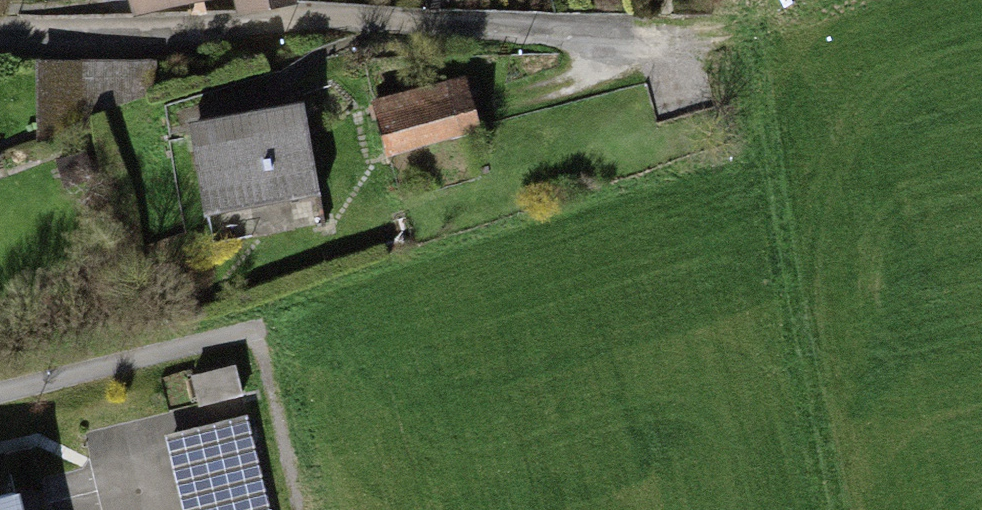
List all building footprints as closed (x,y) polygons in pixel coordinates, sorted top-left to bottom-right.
[(82,60),(45,58),(42,130),(90,116),(91,113),(154,92),(148,58),(82,60)] [(456,88),(374,105),(384,150),(474,130),(466,97),(458,100),(456,88)] [(304,107),(194,126),(210,220),(321,202),(306,114),(304,107)] [(89,154),(63,161),(70,185),(95,178),(89,154)] [(181,377),(188,404),(235,392),(228,365),(181,377)] [(220,424),(241,509),(264,509),(242,419),(220,424)] [(0,498),(0,509),(16,509),(13,495),(0,498)]
